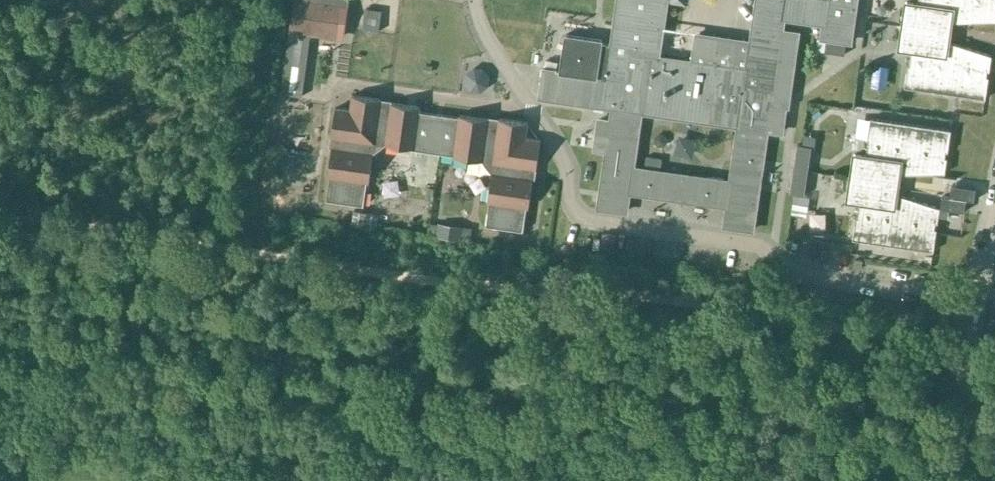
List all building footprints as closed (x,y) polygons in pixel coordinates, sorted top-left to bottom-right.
[(331,0),(293,0),(288,31),(337,39),(343,2),(331,0)] [(602,40),(565,35),(560,72),(544,69),(540,97),(595,105),(594,108),(604,109),(605,106),(612,107),(610,120),(598,118),(594,147),(606,149),(598,207),(626,211),(629,191),(727,205),(724,225),(752,229),(766,130),(781,132),(785,105),(787,105),(798,33),(781,30),(783,17),(824,23),(822,37),(850,41),(856,0),(757,0),(751,43),(694,35),(690,62),(657,57),(665,0),(619,0),(612,45),(601,43),(602,40)] [(918,1),(913,0),(904,0),(897,50),(910,51),(909,65),(907,64),(904,87),(985,98),(988,76),(986,76),(987,70),(989,70),(991,54),(950,41),(953,22),(994,20),(994,0),(918,0),(918,1)] [(889,65),(873,63),(870,87),(886,89),(889,65)] [(466,64),(464,87),(480,89),(483,66),(466,64)] [(391,100),(351,94),(349,109),(335,107),(329,147),(331,148),(327,177),(329,177),(326,200),(363,205),(366,182),(369,182),(373,153),(385,144),(411,148),(411,149),(453,155),(453,156),(482,160),(491,172),(487,202),(489,202),(485,225),(523,231),(526,207),(528,208),(532,179),(534,179),(536,169),(540,139),(526,137),(528,123),(488,117),(488,119),(458,115),(458,117),(420,111),(421,106),(391,102),(391,100)] [(951,129),(870,118),(866,140),(868,140),(866,153),(852,151),(845,202),(858,204),(857,217),(855,217),(852,239),(933,250),(936,229),(934,228),(935,222),(937,222),(940,207),(898,194),(901,174),(945,173),(947,157),(945,157),(945,151),(948,151),(951,129)] [(941,195),(940,207),(963,210),(965,199),(971,200),(973,188),(949,184),(947,196),(941,195)] [(354,212),(353,224),(376,226),(378,214),(354,212)] [(439,224),(437,235),(461,239),(462,227),(439,224)]
